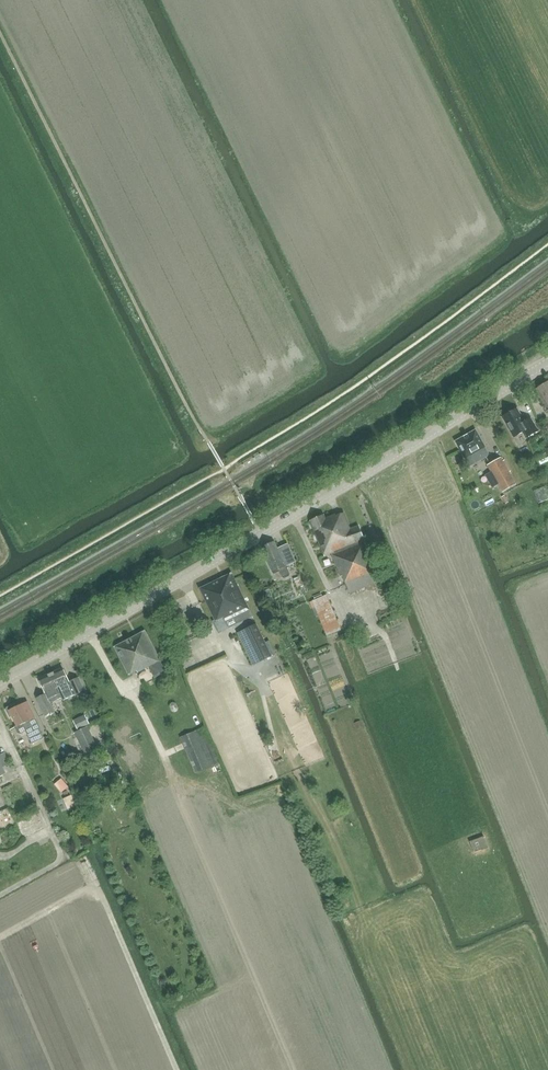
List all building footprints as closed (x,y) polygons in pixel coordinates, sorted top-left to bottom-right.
[(547,410),(547,383),(536,390),(547,410)] [(517,409),(502,417),(514,437),(523,432),(526,438),(532,434),(538,431),(531,418),(524,422),(517,409)] [(539,426),(544,434),(547,431),(547,421),(539,426)] [(476,430),(456,440),(465,458),(470,467),(487,456),(488,453),(485,447),(476,430)] [(454,466),(460,463),(456,455),(450,458),(454,466)] [(501,457),(487,465),(502,492),(516,485),(509,472),(502,461),(501,457)] [(538,503),(547,499),(547,490),(546,486),(534,491),(538,503)] [(332,553),(341,576),(342,575),(349,594),(379,582),(362,541),(365,540),(359,526),(350,529),(344,512),(335,516),(335,514),(325,518),(324,515),(310,521),(324,556),(332,553)] [(275,542),(262,548),(274,574),(281,571),(282,574),(283,577),(285,578),(289,576),(290,575),(288,571),(286,566),(296,562),(288,543),(278,548),(275,542)] [(216,621),(224,617),(225,620),(249,608),(232,573),(200,588),(216,621)] [(300,576),(293,579),(297,588),(304,586),(300,576)] [(326,595),(312,600),(327,636),(341,630),(326,595)] [(238,632),(253,663),(271,655),(256,623),(238,632)] [(145,631),(115,647),(129,675),(136,671),(137,673),(148,667),(154,679),(166,673),(145,631)] [(63,668),(51,674),(60,694),(62,697),(64,701),(85,691),(78,677),(70,681),(63,668)] [(45,694),(36,698),(45,716),(55,712),(50,703),(62,697),(60,694),(51,674),(38,680),(45,694)] [(6,708),(6,710),(9,717),(11,716),(16,727),(22,724),(27,733),(32,744),(45,738),(40,727),(32,710),(26,713),(22,704),(21,705),(16,707),(15,705),(13,705),(6,708)] [(79,718),(73,721),(78,730),(84,727),(79,718)] [(88,726),(75,732),(86,756),(99,751),(88,726)] [(206,727),(181,737),(195,773),(220,762),(206,727)] [(0,754),(0,777),(6,774),(2,767),(9,764),(4,752),(0,754)] [(58,792),(67,786),(61,778),(53,783),(58,792)] [(66,809),(76,805),(72,793),(61,797),(66,809)] [(40,815),(21,820),(23,830),(43,825),(40,815)] [(474,839),(478,850),(490,846),(486,834),(474,839)]
